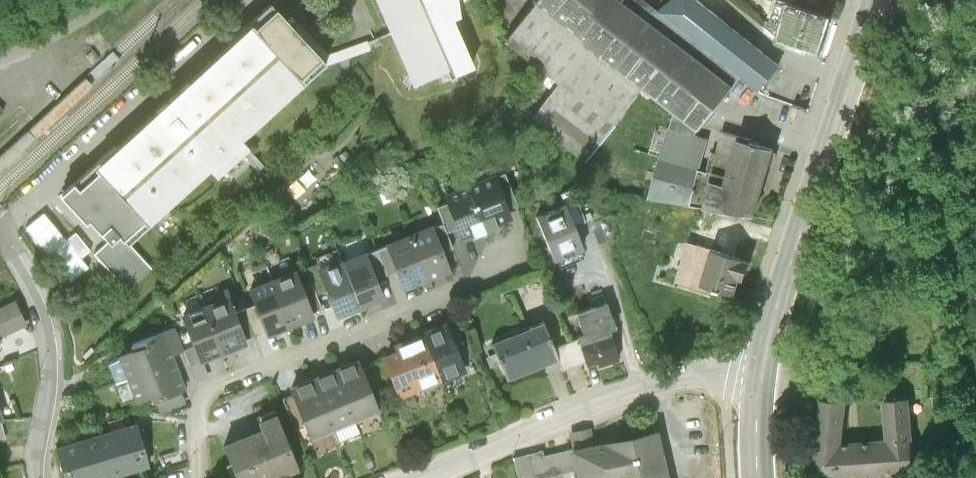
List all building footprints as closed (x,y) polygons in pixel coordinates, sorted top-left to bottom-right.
[(411,87),(444,72),(449,81),(473,71),(451,23),(464,17),(456,0),(371,0),(411,87)] [(641,84),(537,0),(503,44),(559,87),(532,123),(582,161),(641,84)] [(535,0),(537,0),(641,84),(674,110),(698,129),(739,78),(657,12),(642,0),(535,0)] [(657,12),(672,0),(642,0),(657,12)] [(657,12),(739,78),(760,95),(784,71),(700,0),(672,0),(657,12)] [(828,22),(778,4),(765,29),(777,41),(818,56),(828,22)] [(96,162),(70,186),(126,247),(323,68),(267,7),(96,162)] [(674,110),(650,193),(689,204),(706,140),(692,137),(698,129),(674,110)] [(776,153),(737,142),(719,211),(758,221),(776,153)] [(498,175),(474,184),(491,230),(515,221),(498,175)] [(467,238),(491,230),(474,184),(450,193),(467,238)] [(565,211),(572,228),(583,223),(571,193),(560,197),(565,211)] [(565,211),(532,225),(549,265),(582,251),(572,228),(565,211)] [(433,225),(411,234),(431,281),(453,272),(433,225)] [(409,290),(431,281),(411,234),(389,243),(409,290)] [(366,248),(342,259),(363,309),(387,299),(366,248)] [(746,262),(711,253),(701,293),(736,302),(746,262)] [(339,319),(363,309),(342,259),(318,269),(339,319)] [(300,270),(275,279),(293,324),(317,315),(300,270)] [(268,334),(293,324),(275,279),(251,289),(268,334)] [(231,295),(208,302),(224,350),(247,342),(231,295)] [(579,336),(582,344),(610,333),(608,330),(617,326),(607,300),(577,312),(586,333),(579,336)] [(18,301),(0,309),(0,331),(26,320),(18,301)] [(202,358),(224,350),(208,302),(185,310),(202,358)] [(550,324),(498,342),(512,382),(564,365),(550,324)] [(123,347),(132,374),(179,358),(169,331),(123,347)] [(454,333),(425,344),(440,384),(469,373),(454,333)] [(619,358),(610,333),(582,344),(588,359),(596,356),(600,365),(619,358)] [(402,399),(440,384),(425,344),(387,359),(402,399)] [(188,386),(179,358),(132,374),(141,401),(188,386)] [(362,371),(340,379),(354,418),(376,410),(362,371)] [(340,379),(318,387),(332,426),(354,418),(340,379)] [(310,434),(332,426),(318,387),(296,395),(310,434)] [(822,402),(813,477),(917,477),(912,401),(884,402),(886,443),(846,445),(847,404),(822,402)] [(224,445),(237,477),(275,477),(304,466),(285,421),(224,445)] [(112,477),(116,477),(153,468),(141,426),(100,437),(112,477)] [(574,446),(580,477),(675,477),(666,429),(574,446)] [(100,437),(59,449),(67,477),(112,477),(100,437)]
